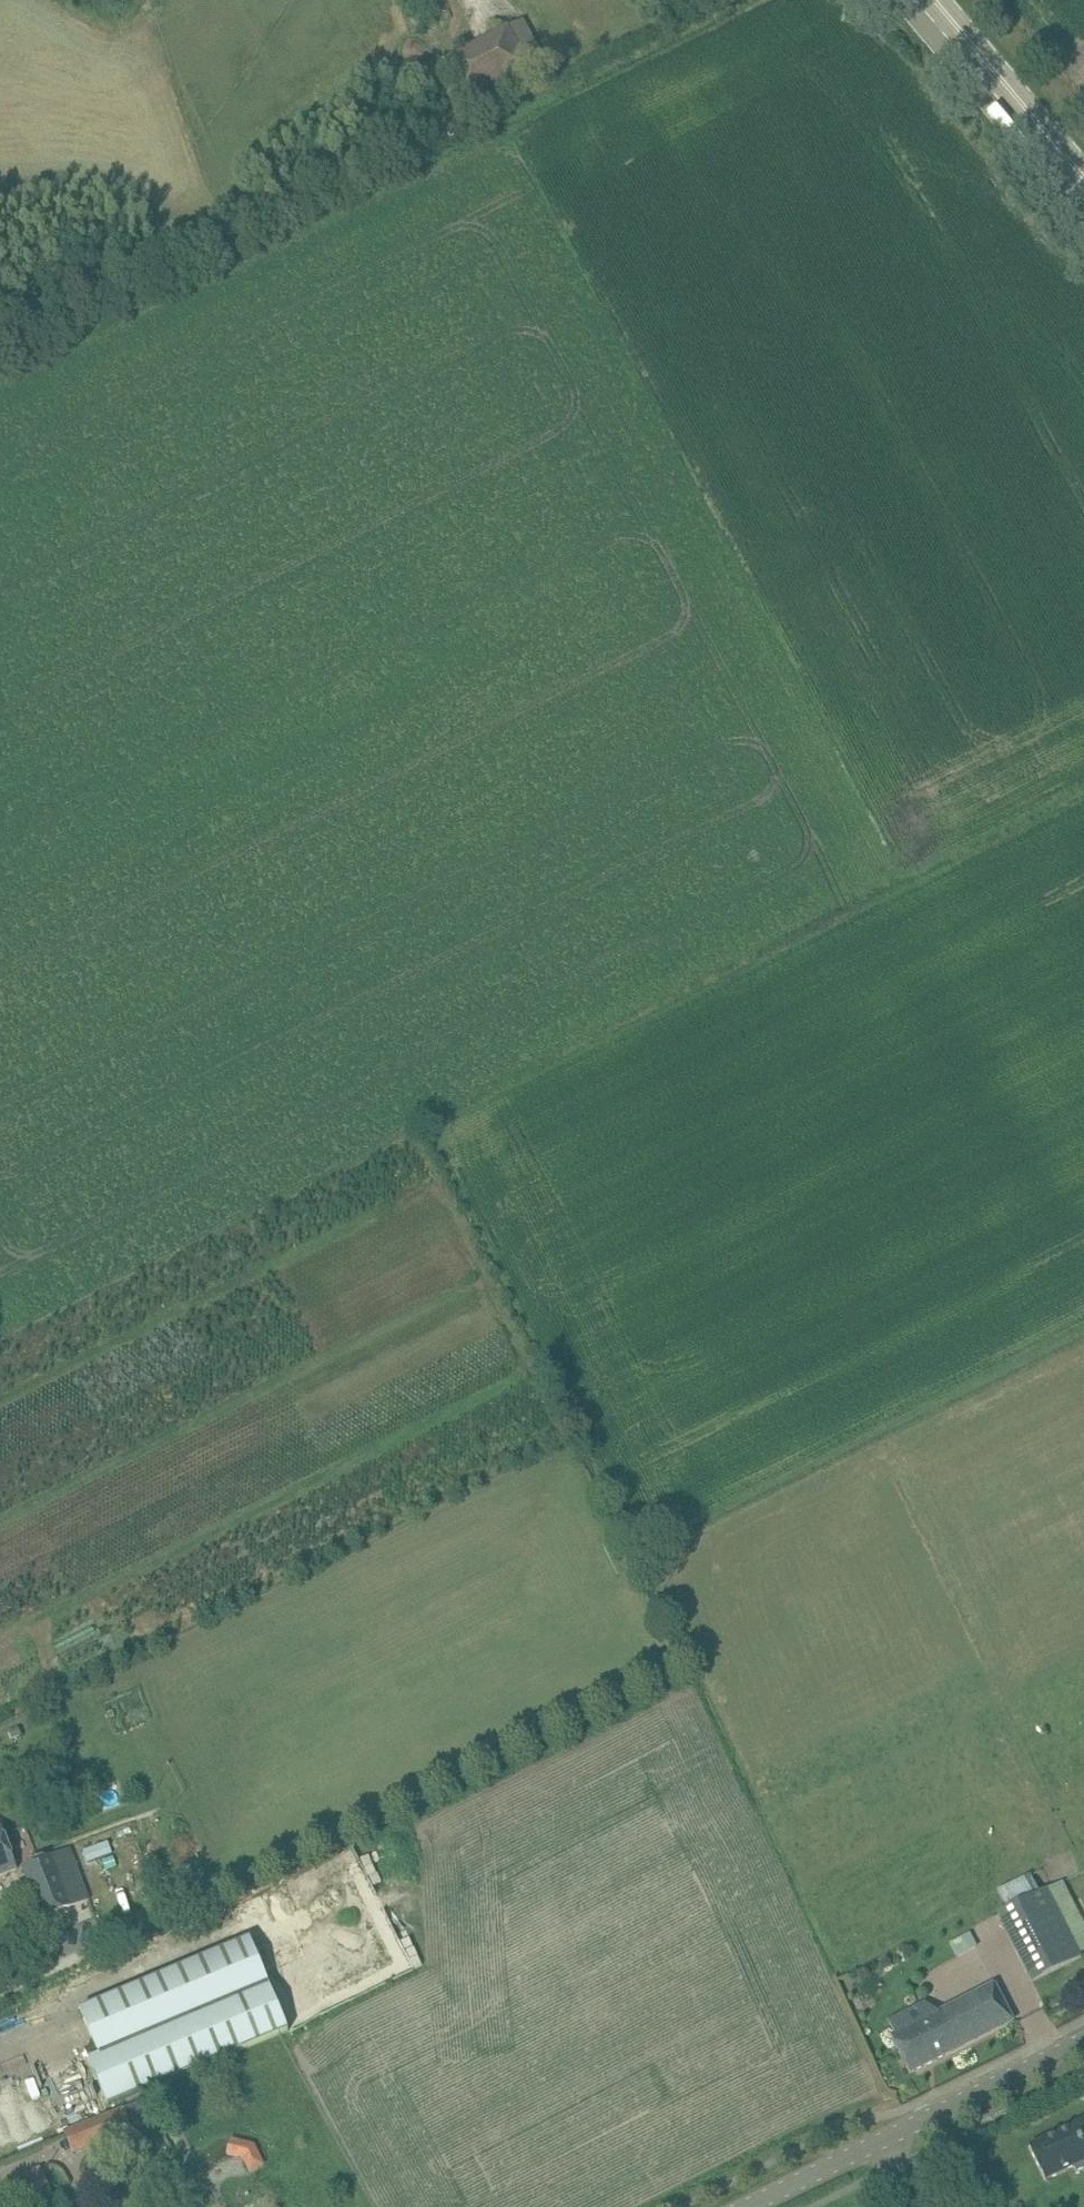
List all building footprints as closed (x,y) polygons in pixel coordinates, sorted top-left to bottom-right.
[(443,58),(470,111),(499,96),(499,97),(537,78),(509,24),(443,58)] [(18,1726),(8,1731),(11,1738),(22,1734),(18,1726)] [(18,1869),(0,1823),(0,1876),(18,1869)] [(108,1842),(84,1851),(88,1863),(112,1854),(108,1842)] [(52,1855),(22,1866),(42,1918),(72,1907),(52,1855)] [(114,1856),(103,1860),(107,1871),(118,1867),(114,1856)] [(1082,1958),(1047,1890),(1040,1893),(1031,1873),(999,1889),(1009,1909),(998,1914),(1033,1982),(1082,1958)] [(957,1958),(977,1947),(970,1933),(949,1944),(957,1958)] [(288,2030),(250,1939),(80,2010),(95,2045),(85,2050),(89,2060),(109,2106),(288,2030)] [(892,2037),(900,2053),(910,2073),(1014,2022),(996,1985),(892,2037)] [(74,2155),(90,2148),(150,2125),(140,2103),(82,2127),(66,2133),(74,2155)] [(1046,2182),(1075,2166),(1077,2171),(1083,2168),(1083,2121),(1029,2147),(1046,2182)] [(256,2144),(232,2138),(227,2156),(243,2159),(250,2172),(266,2166),(256,2144)] [(28,2206),(54,2195),(41,2167),(16,2178),(28,2206)] [(260,2176),(254,2179),(259,2190),(265,2188),(260,2176)]
